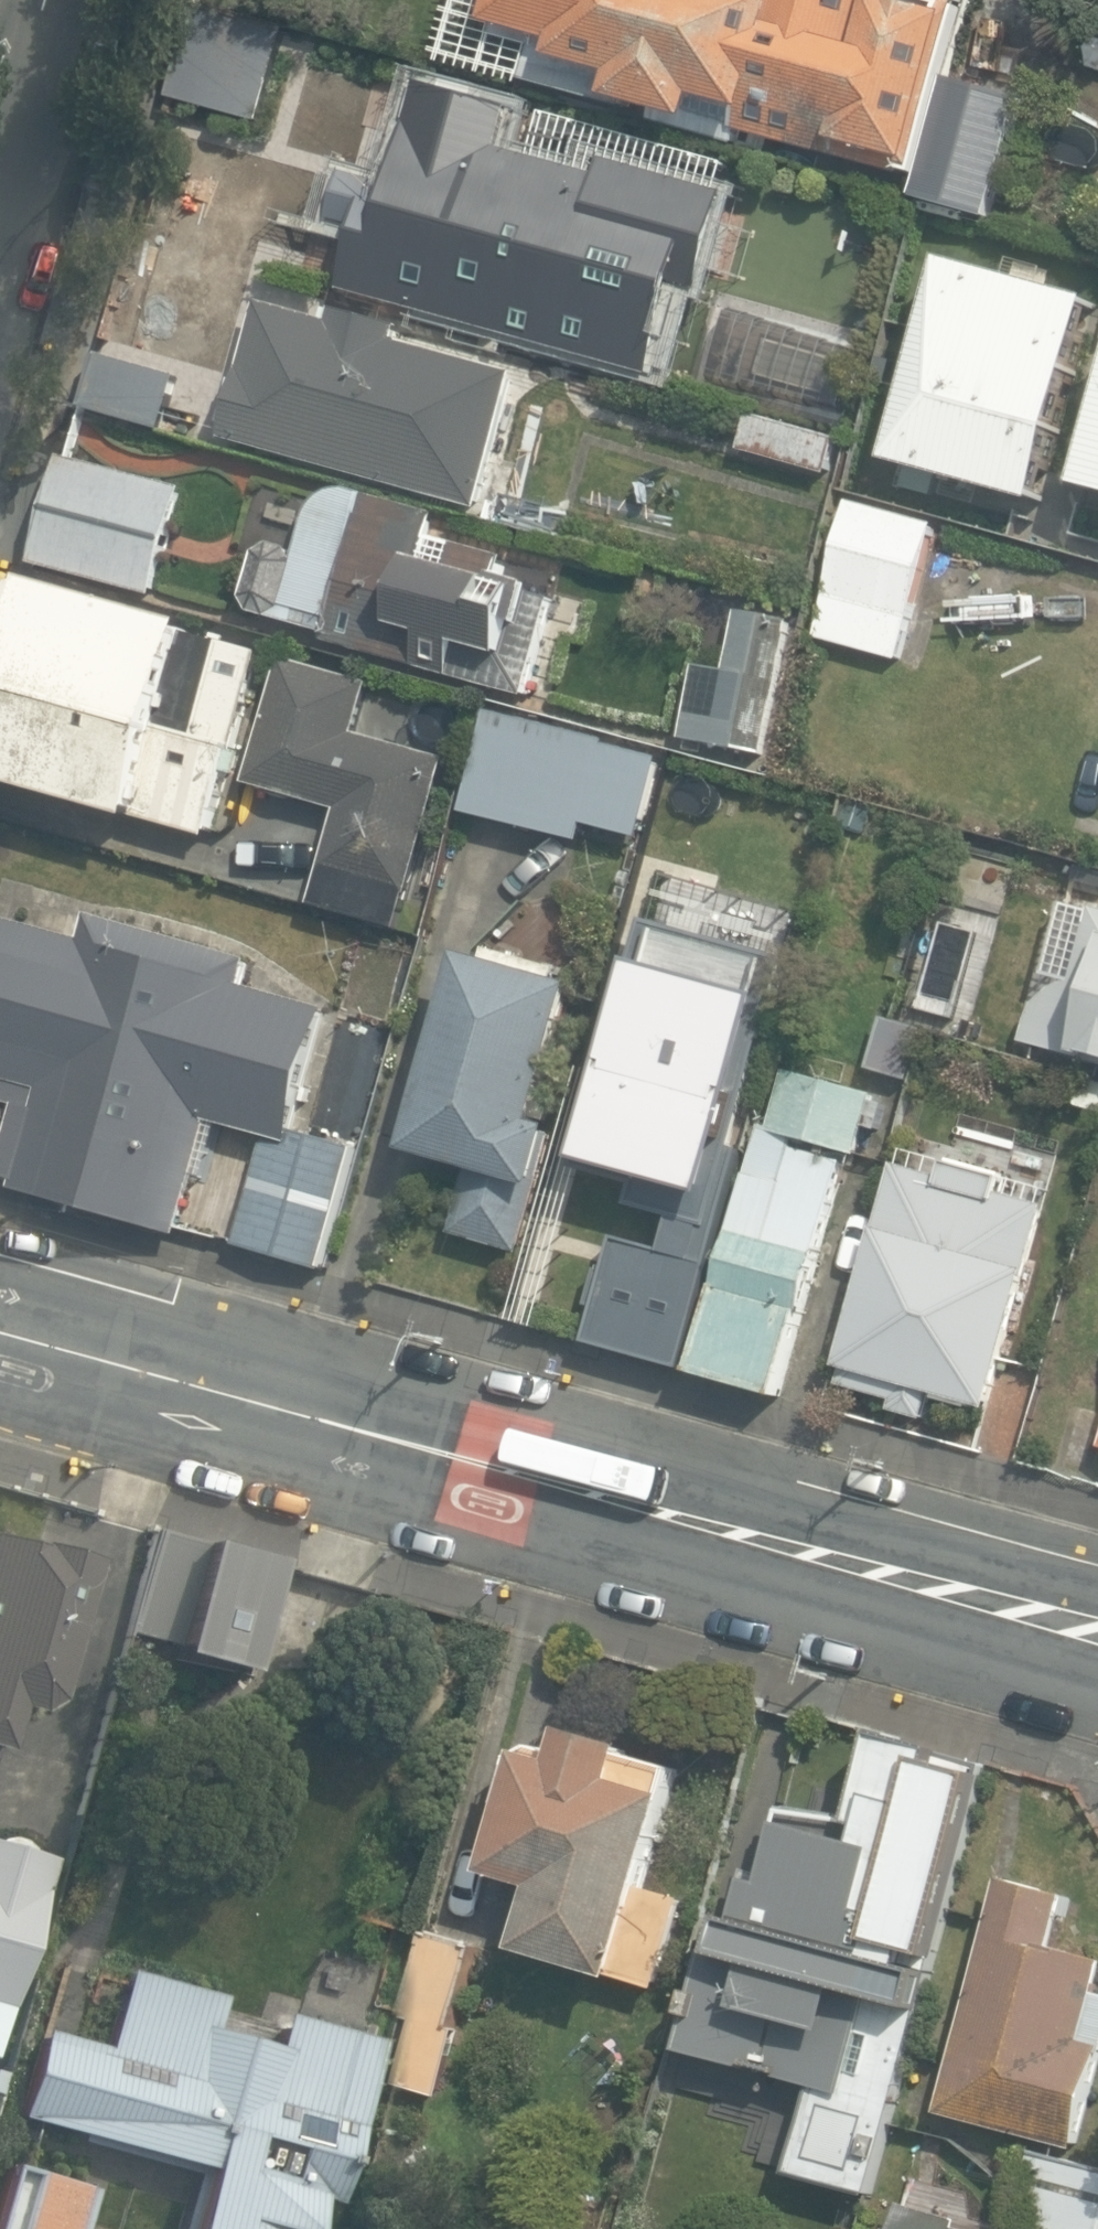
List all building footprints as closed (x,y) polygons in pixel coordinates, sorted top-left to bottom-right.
[(492,19),(500,21),(496,35),(531,44),(523,72),(652,106),(648,119),(727,140),(729,131),(756,138),(758,130),(901,168),(903,163),(917,167),(961,0),(497,0),(492,19)] [(172,99),(263,124),(290,28),(199,3),(172,99)] [(339,283),(652,369),(677,277),(698,283),(726,184),(597,149),(592,165),(499,140),(511,99),(416,73),(388,175),(370,170),(339,283)] [(996,220),(1021,129),(945,107),(920,199),(996,220)] [(937,253),(879,460),(1035,504),(1093,297),(937,253)] [(221,434),(478,503),(514,366),(394,334),(397,321),(332,303),(329,317),(258,298),(221,434)] [(88,409),(165,431),(180,377),(103,355),(88,409)] [(1076,479),(1097,485),(1097,401),(1076,479)] [(507,495),(566,511),(589,424),(520,406),(505,460),(515,463),(507,495)] [(738,443),(827,465),(836,430),(747,408),(738,443)] [(39,566),(159,598),(188,490),(68,458),(39,566)] [(329,650),(529,698),(539,659),(521,655),(538,583),(502,575),(507,554),(434,536),(439,515),(359,490),(342,490),(327,496),(320,502),(312,516),(300,563),(294,549),(277,544),(261,552),(249,596),(258,613),(316,629),(321,615),(336,619),(329,650)] [(902,662),(936,523),(849,502),(816,640),(902,662)] [(0,578),(0,780),(217,841),(243,748),(210,738),(236,644),(208,636),(210,627),(48,581),(45,590),(0,578)] [(753,762),(766,765),(795,626),(743,615),(731,670),(704,664),(689,740),(754,753),(753,762)] [(371,674),(283,648),(246,774),(338,801),(310,895),(397,921),(448,750),(357,723),(371,674)] [(463,801),(578,831),(583,813),(638,828),(659,748),(488,704),(463,801)] [(661,810),(726,826),(736,789),(680,775),(677,789),(666,786),(661,810)] [(659,1115),(741,1138),(806,900),(721,877),(717,893),(660,877),(605,1078),(665,1094),(659,1115)] [(1097,1054),(1097,903),(1092,901),(1072,972),(1051,980),(1034,994),(1024,1016),(1020,1032),(1097,1054)] [(941,1031),(971,925),(926,912),(919,936),(873,923),(850,1006),(941,1031)] [(307,1132),(341,1012),(254,987),(261,963),(101,916),(93,941),(8,917),(0,943),(0,1101),(17,1105),(9,1132),(16,1134),(2,1179),(20,1185),(18,1191),(186,1239),(202,1178),(213,1182),(229,1126),(274,1140),(302,1148),(307,1132)] [(456,1235),(524,1253),(541,1187),(546,1188),(561,1129),(545,1124),(581,986),(559,980),(562,964),(493,946),(489,960),(467,955),(415,1154),(473,1169),(456,1235)] [(919,1058),(927,1032),(897,1023),(889,1049),(919,1058)] [(697,1371),(783,1395),(848,1164),(855,1166),(858,1154),(862,1155),(879,1096),(791,1071),(775,1127),(767,1124),(697,1371)] [(1086,1076),(1076,1108),(1097,1115),(1097,1080),(1086,1076)] [(302,1148),(274,1140),(243,1247),(330,1272),(366,1149),(307,1132),(302,1148)] [(895,1411),(927,1419),(934,1393),(997,1410),(1051,1206),(1002,1193),(1006,1178),(950,1164),(946,1178),(902,1166),(843,1386),(898,1400),(895,1411)] [(637,1353),(686,1367),(709,1282),(660,1268),(637,1353)] [(253,1679),(285,1566),(157,1530),(127,1635),(186,1651),(184,1660),(253,1679)] [(10,1758),(23,1713),(41,1718),(62,1705),(98,1560),(0,1534),(0,1754),(10,1758)] [(618,1966),(653,1977),(679,1892),(642,1880),(670,1787),(663,1785),(669,1765),(625,1752),(629,1740),(567,1721),(556,1756),(515,1744),(499,1795),(509,1798),(489,1863),(539,1879),(521,1939),(617,1969),(618,1966)] [(691,1987),(674,2050),(845,2094),(887,1932),(944,1946),(992,1758),(894,1733),(869,1828),(784,1806),(766,1878),(747,1873),(735,1918),(720,1914),(700,1989),(691,1987)] [(50,1862),(0,1846),(0,2026),(50,1862)] [(1077,2139),(1097,2059),(1097,1987),(1091,1985),(1097,1959),(1097,1952),(1050,1939),(1063,1887),(999,1871),(939,2103),(1077,2139)] [(398,2070),(433,2079),(447,2028),(456,2031),(480,1942),(423,1927),(400,2012),(412,2015),(398,2070)] [(209,2014),(216,1990),(120,1964),(99,2042),(36,2025),(12,2110),(200,2161),(181,2228),(315,2228),(324,2197),(340,2201),(360,2129),(349,2126),(374,2035),(278,2009),(272,2032),(209,2014)] [(1033,2152),(1013,2228),(1097,2228),(1097,2169),(1033,2152)] [(89,2180),(6,2157),(0,2177),(0,2228),(75,2228),(89,2180)] [(954,2222),(957,2212),(900,2196),(891,2228),(978,2228),(954,2222)]
